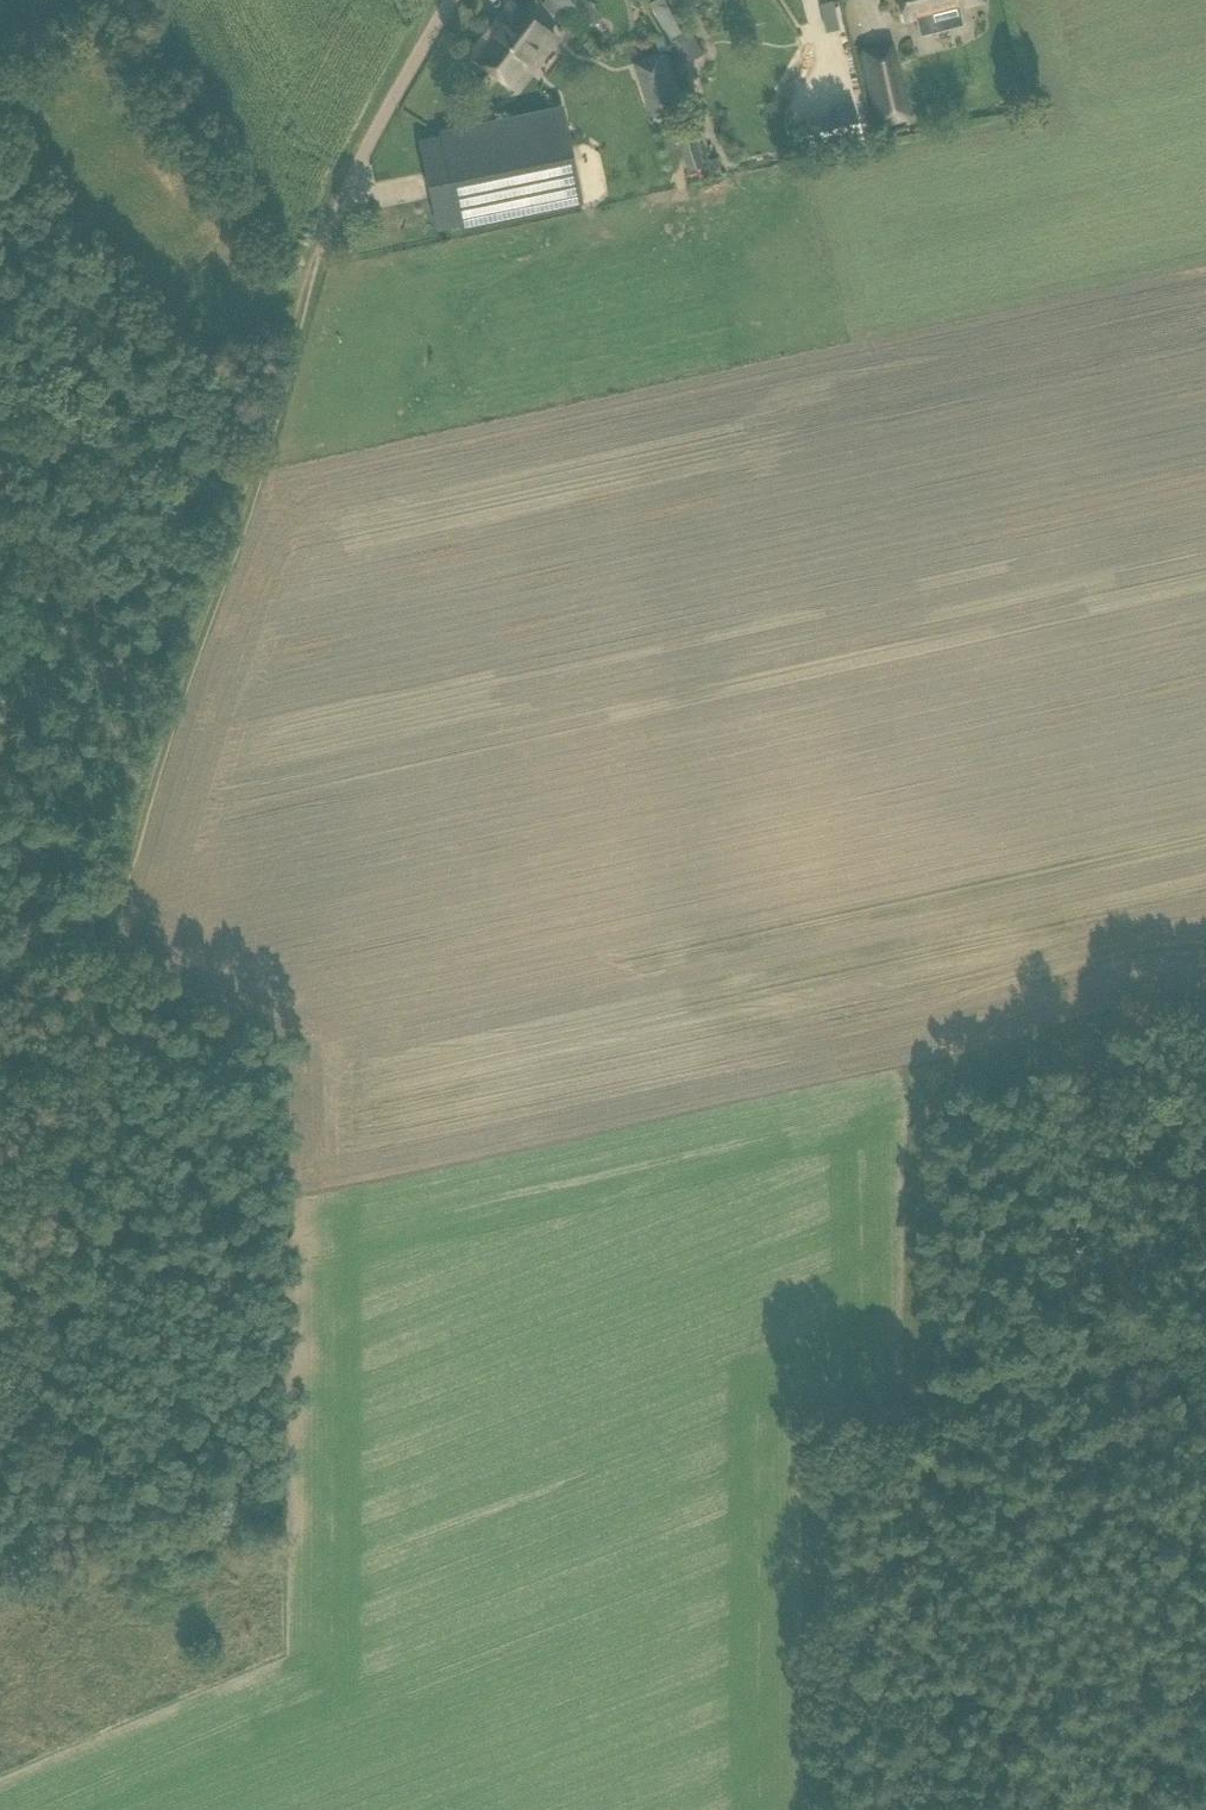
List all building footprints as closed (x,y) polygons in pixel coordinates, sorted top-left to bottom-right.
[(571,15),(586,0),(557,0),(571,15)] [(945,10),(944,7),(956,4),(957,8),(987,1),(986,0),(899,0),(904,19),(915,17),(919,36),(934,33),(929,14),(945,10)] [(471,54),(476,58),(517,90),(557,39),(510,3),(471,54)] [(821,15),(826,31),(839,28),(834,11),(821,15)] [(663,25),(679,54),(698,44),(690,29),(683,32),(675,18),(663,25)] [(860,55),(878,125),(910,118),(891,47),(860,55)] [(633,63),(647,102),(680,91),(665,51),(633,63)] [(441,133),(461,226),(581,201),(562,108),(441,133)] [(686,124),(686,132),(690,147),(700,144),(693,122),(686,124)] [(848,127),(836,130),(839,144),(851,141),(848,127)] [(820,130),(805,133),(809,152),(824,148),(820,130)] [(430,198),(399,204),(406,237),(437,230),(430,198)]
